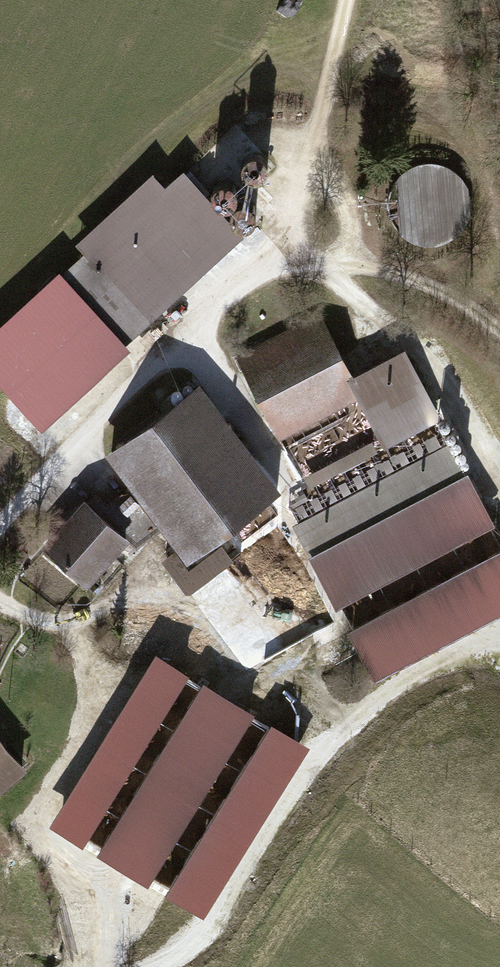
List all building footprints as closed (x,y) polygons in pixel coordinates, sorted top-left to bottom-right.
[(169,167),(44,284),(109,353),(234,236),(169,167)] [(320,312),(239,353),(281,437),(363,396),(350,370),(320,312)] [(350,370),(363,396),(386,443),(441,415),(405,343),(350,370)] [(195,387),(92,456),(165,564),(268,495),(195,387)] [(444,445),(286,528),(330,610),(487,527),(444,445)] [(71,503),(29,550),(72,588),(114,541),(71,503)] [(343,632),(370,683),(499,614),(499,551),(499,549),(343,632)] [(197,665),(127,669),(128,684),(197,680),(197,665)] [(14,770),(0,753),(0,782),(14,770)]
